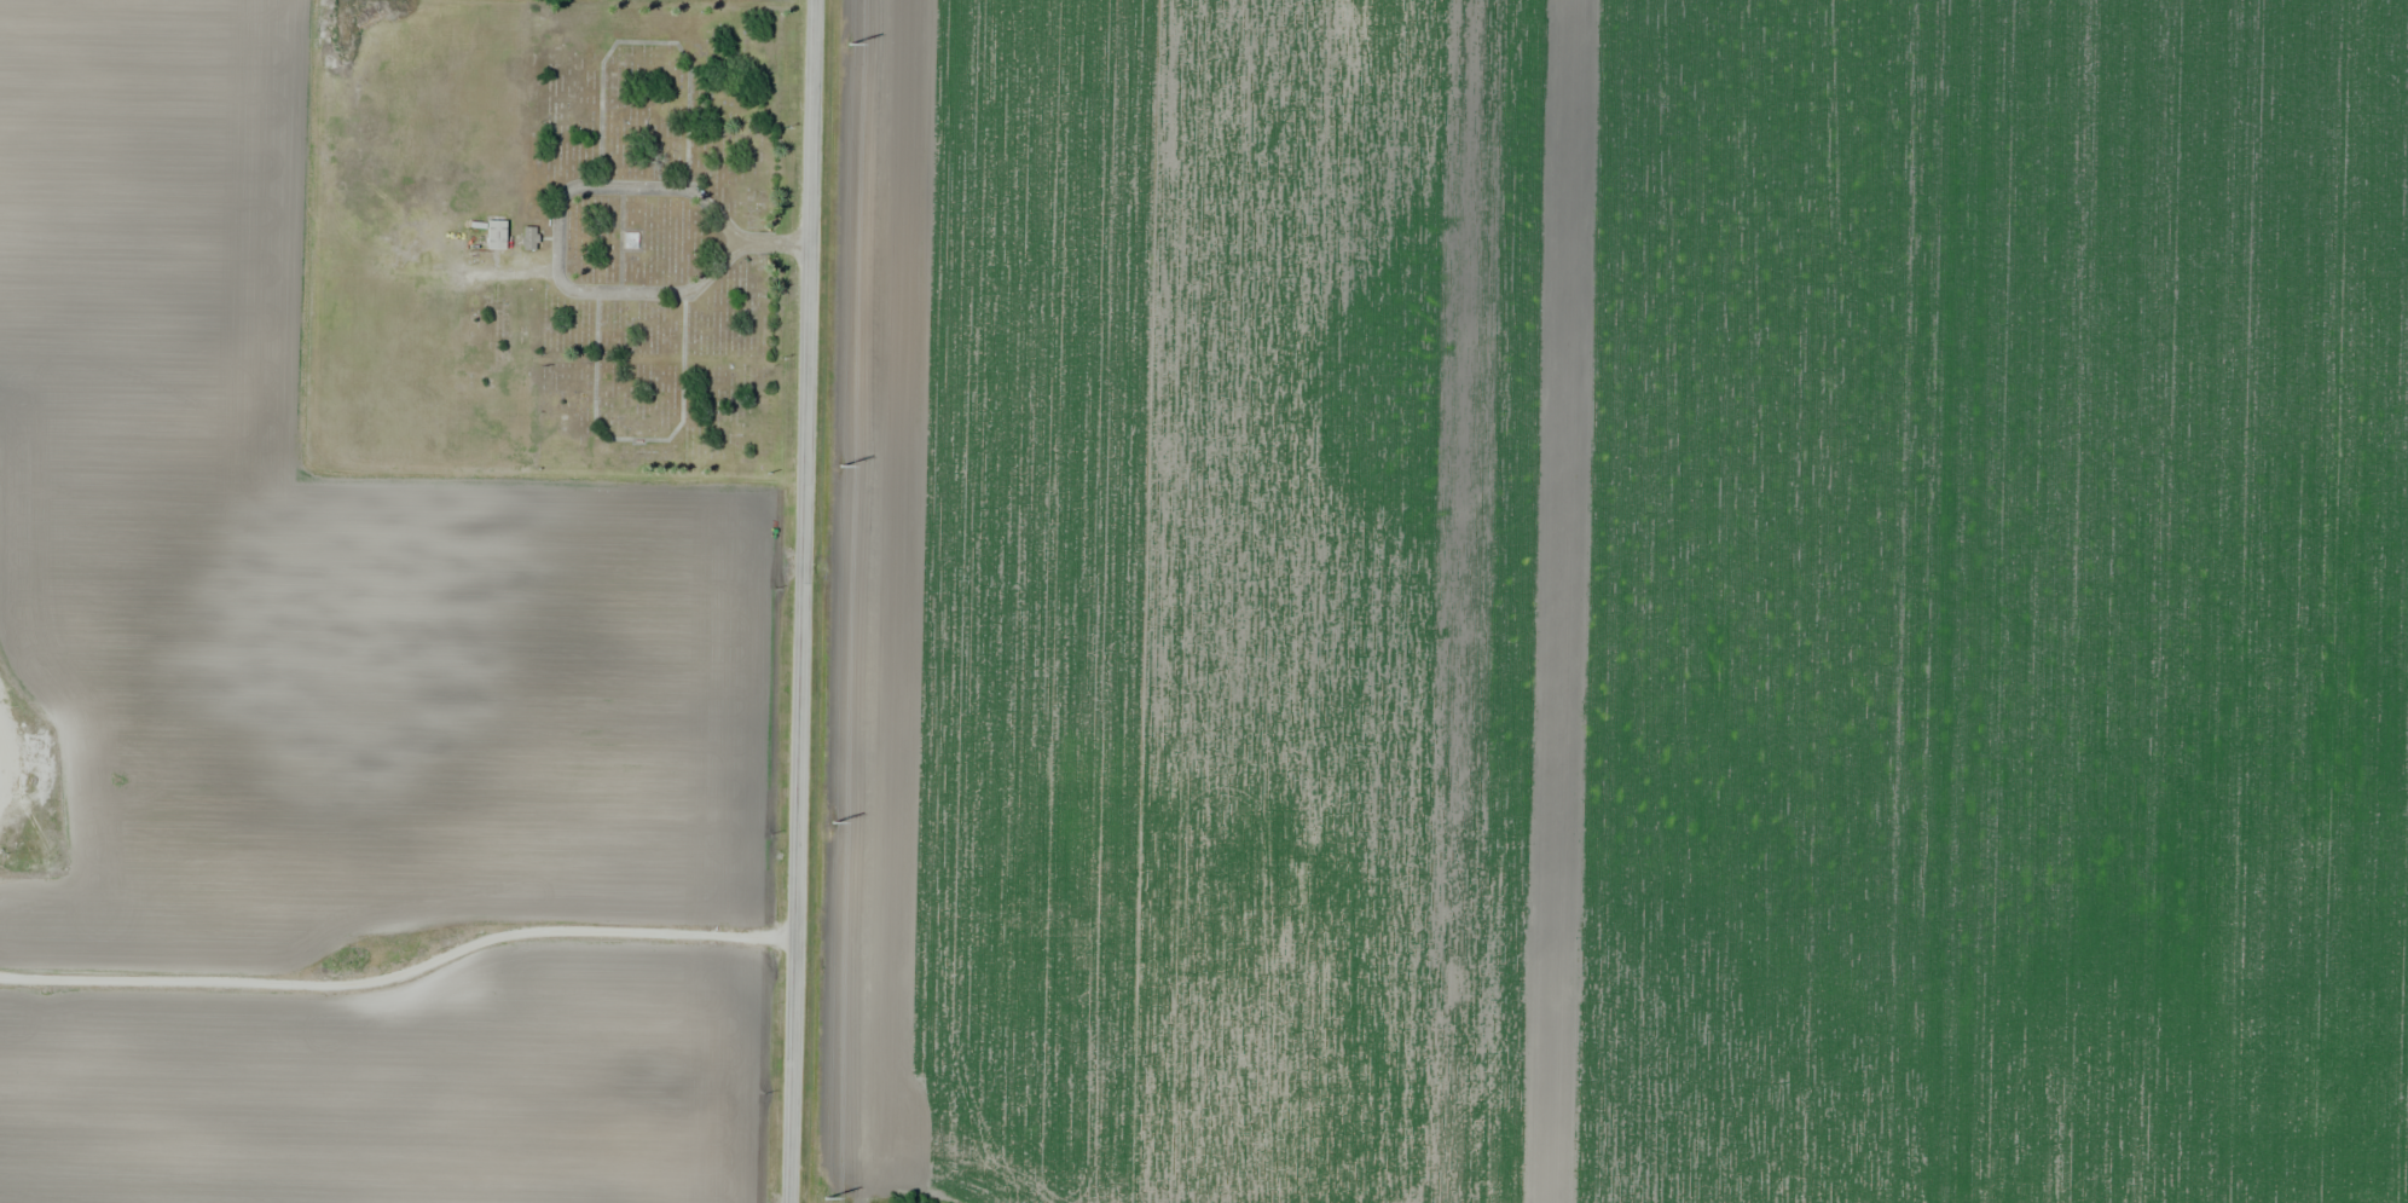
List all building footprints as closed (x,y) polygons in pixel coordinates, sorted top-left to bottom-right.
[(486,220),(504,220),(504,249),(485,248),(486,220)] [(522,236),(522,226),(534,226),(534,233),(537,233),(537,243),(533,242),(533,249),(522,249),(522,244),(520,244),(520,236),(522,236)] [(624,232),(636,232),(636,247),(624,245),(624,232)]
